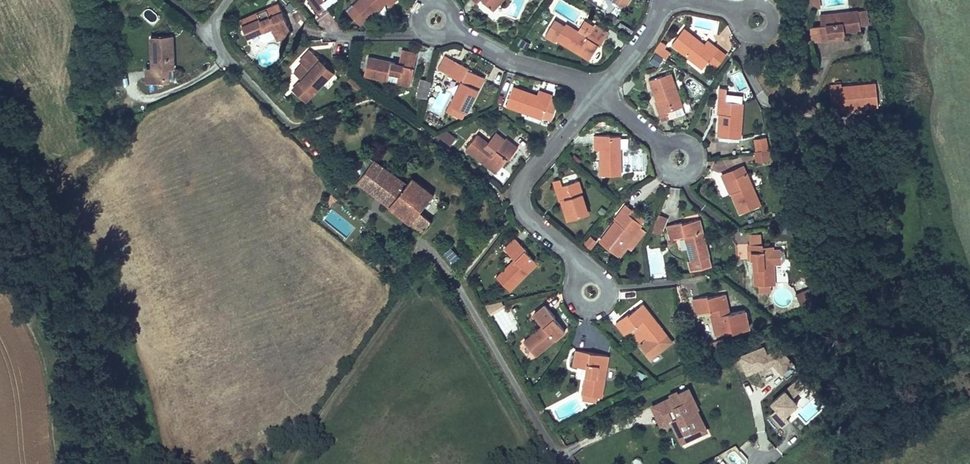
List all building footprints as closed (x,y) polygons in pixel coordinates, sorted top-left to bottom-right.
[(272,18),(278,31),(291,26),(281,0),(270,0),(267,1),(270,9),(262,12),(259,5),(240,12),(246,28),(272,18)] [(317,14),(324,9),(319,3),(324,0),(307,0),(317,14)] [(359,1),(351,8),(360,17),(367,10),(369,12),(382,0),(358,0),(359,1)] [(818,0),(811,0),(812,10),(819,9),(818,0)] [(856,9),(817,15),(819,27),(807,28),(810,45),(844,40),(843,33),(859,31),(859,25),(856,10),(856,9)] [(866,9),(856,10),(859,25),(868,24),(866,9)] [(600,44),(609,31),(596,23),(588,36),(566,23),(565,24),(555,18),(544,36),(555,43),(556,41),(589,60),(599,43),(600,44)] [(708,61),(720,47),(709,39),(706,43),(685,28),(672,45),(702,69),(708,61)] [(172,36),(149,38),(151,67),(146,68),(147,81),(175,79),(172,36)] [(526,49),(530,42),(521,37),(518,44),(526,49)] [(661,41),(654,52),(665,59),(670,51),(664,48),(666,44),(661,41)] [(307,94),(333,64),(310,43),(301,54),(311,63),(294,83),(307,94)] [(404,43),(401,56),(376,50),(372,68),(391,73),(393,65),(400,67),(399,73),(414,77),(421,47),(404,43)] [(720,47),(708,61),(717,68),(727,54),(720,47)] [(449,67),(456,54),(446,49),(440,62),(449,67)] [(456,54),(449,67),(463,74),(447,106),(452,109),(457,98),(467,104),(485,69),(456,54)] [(654,54),(649,61),(657,66),(661,59),(654,54)] [(676,64),(655,73),(669,111),(690,104),(676,64)] [(365,77),(353,67),(349,72),(360,82),(365,77)] [(430,90),(434,72),(422,70),(419,88),(430,90)] [(879,75),(844,78),(845,95),(839,95),(839,103),(860,101),(860,99),(882,97),(879,75)] [(550,96),(552,92),(553,88),(539,83),(538,88),(513,79),(506,99),(545,113),(545,111),(552,114),(557,99),(550,96)] [(731,91),(722,90),(720,130),(744,132),(746,98),(731,97),(731,91)] [(469,143),(501,167),(519,144),(507,135),(501,144),(480,128),(469,143)] [(451,146),(457,138),(445,129),(438,136),(451,146)] [(624,169),(624,129),(599,129),(599,145),(604,145),(604,169),(624,169)] [(760,148),(771,146),(769,133),(758,136),(760,148)] [(773,155),(771,146),(760,148),(757,148),(758,158),(773,155)] [(359,181),(424,229),(432,218),(426,214),(439,196),(408,174),(403,181),(396,175),(401,169),(389,160),(383,167),(374,160),(359,181)] [(747,161),(733,168),(737,175),(750,168),(747,161)] [(764,199),(750,168),(737,175),(733,168),(726,171),(743,209),(764,199)] [(556,175),(569,217),(592,211),(580,175),(566,178),(564,173),(556,175)] [(634,203),(628,198),(601,232),(621,248),(643,220),(629,209),(634,203)] [(657,214),(652,232),(662,235),(668,217),(657,214)] [(713,265),(700,215),(667,224),(671,239),(682,236),(691,270),(713,265)] [(598,234),(592,229),(587,235),(593,240),(598,234)] [(512,286),(540,253),(514,230),(503,243),(515,253),(498,273),(512,286)] [(750,231),(751,239),(766,238),(765,230),(750,231)] [(766,238),(751,239),(752,256),(758,255),(761,281),(779,279),(775,241),(766,242),(766,238)] [(453,264),(461,258),(452,246),(444,252),(453,264)] [(795,293),(800,305),(816,298),(811,286),(795,293)] [(695,315),(711,313),(714,336),(746,332),(744,312),(727,314),(724,295),(693,299),(695,315)] [(485,307),(490,315),(504,307),(499,299),(485,307)] [(673,339),(643,301),(614,324),(624,336),(635,327),(644,338),(638,343),(650,357),(673,339)] [(531,356),(565,333),(546,307),(532,317),(540,328),(521,341),(531,356)] [(573,366),(584,368),(580,396),(602,399),(604,376),(597,375),(598,367),(605,368),(606,355),(575,351),(573,366)] [(792,396),(804,385),(797,377),(785,389),(792,396)] [(670,398),(659,403),(668,422),(671,420),(679,436),(684,434),(687,440),(699,434),(696,427),(702,424),(695,410),(697,409),(687,389),(677,394),(676,392),(669,396),(670,398)] [(668,422),(659,403),(651,407),(659,426),(668,422)] [(705,431),(702,424),(696,427),(699,434),(705,431)] [(746,461),(739,449),(730,454),(736,463),(741,463),(746,461)]
